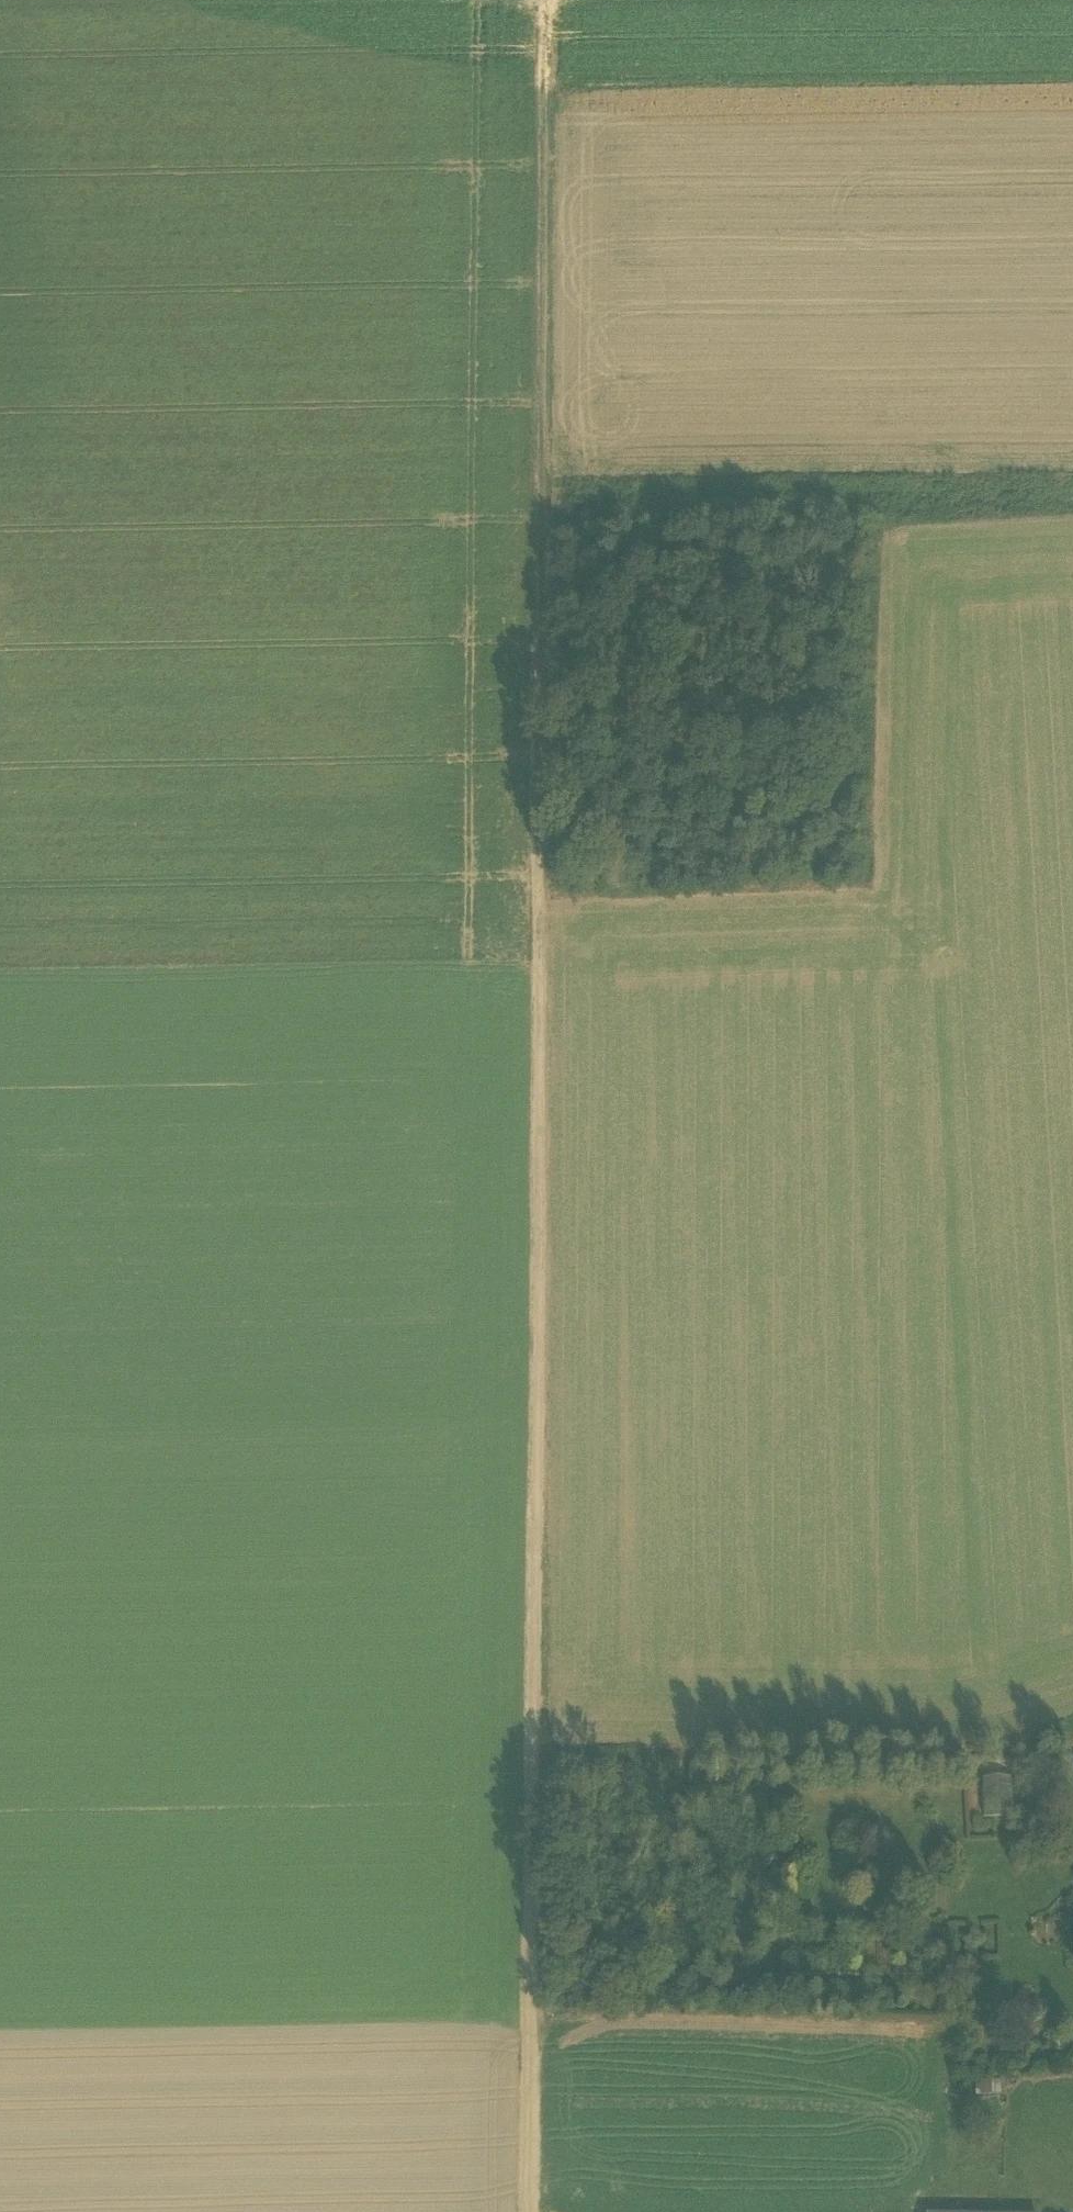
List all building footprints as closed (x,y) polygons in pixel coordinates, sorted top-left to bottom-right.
[(1011,1815),(1010,1777),(983,1778),(984,1816),(1011,1815)] [(1001,2095),(1002,2080),(984,2080),(983,2094),(1001,2095)]
